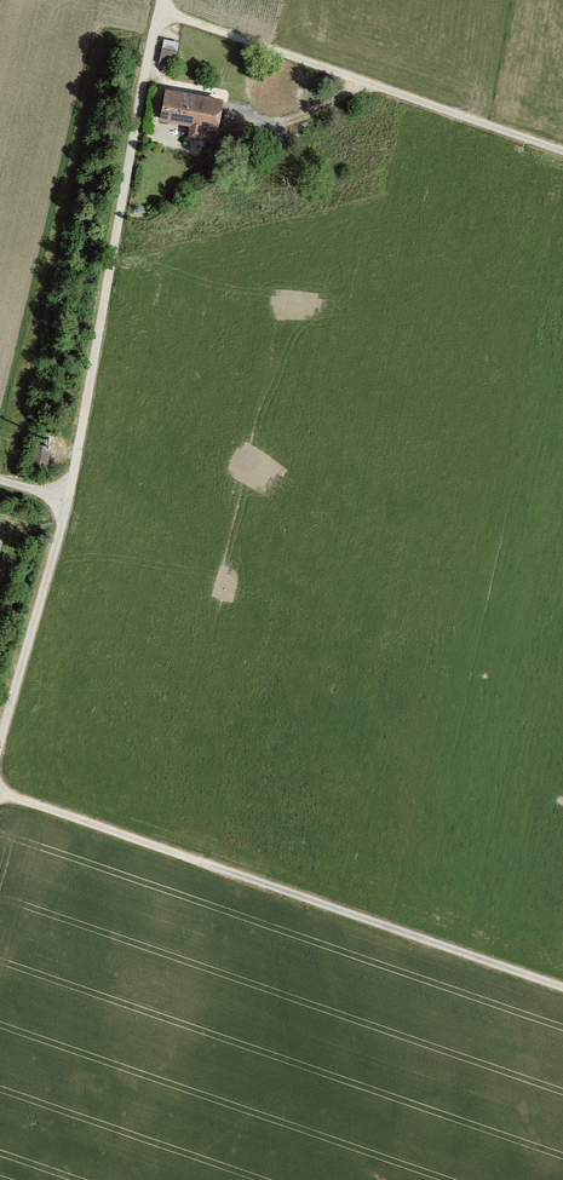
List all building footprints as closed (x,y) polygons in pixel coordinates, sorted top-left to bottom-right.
[(232,102),(174,88),(165,127),(223,141),(232,102)] [(73,439),(48,432),(39,460),(65,467),(73,439)]
